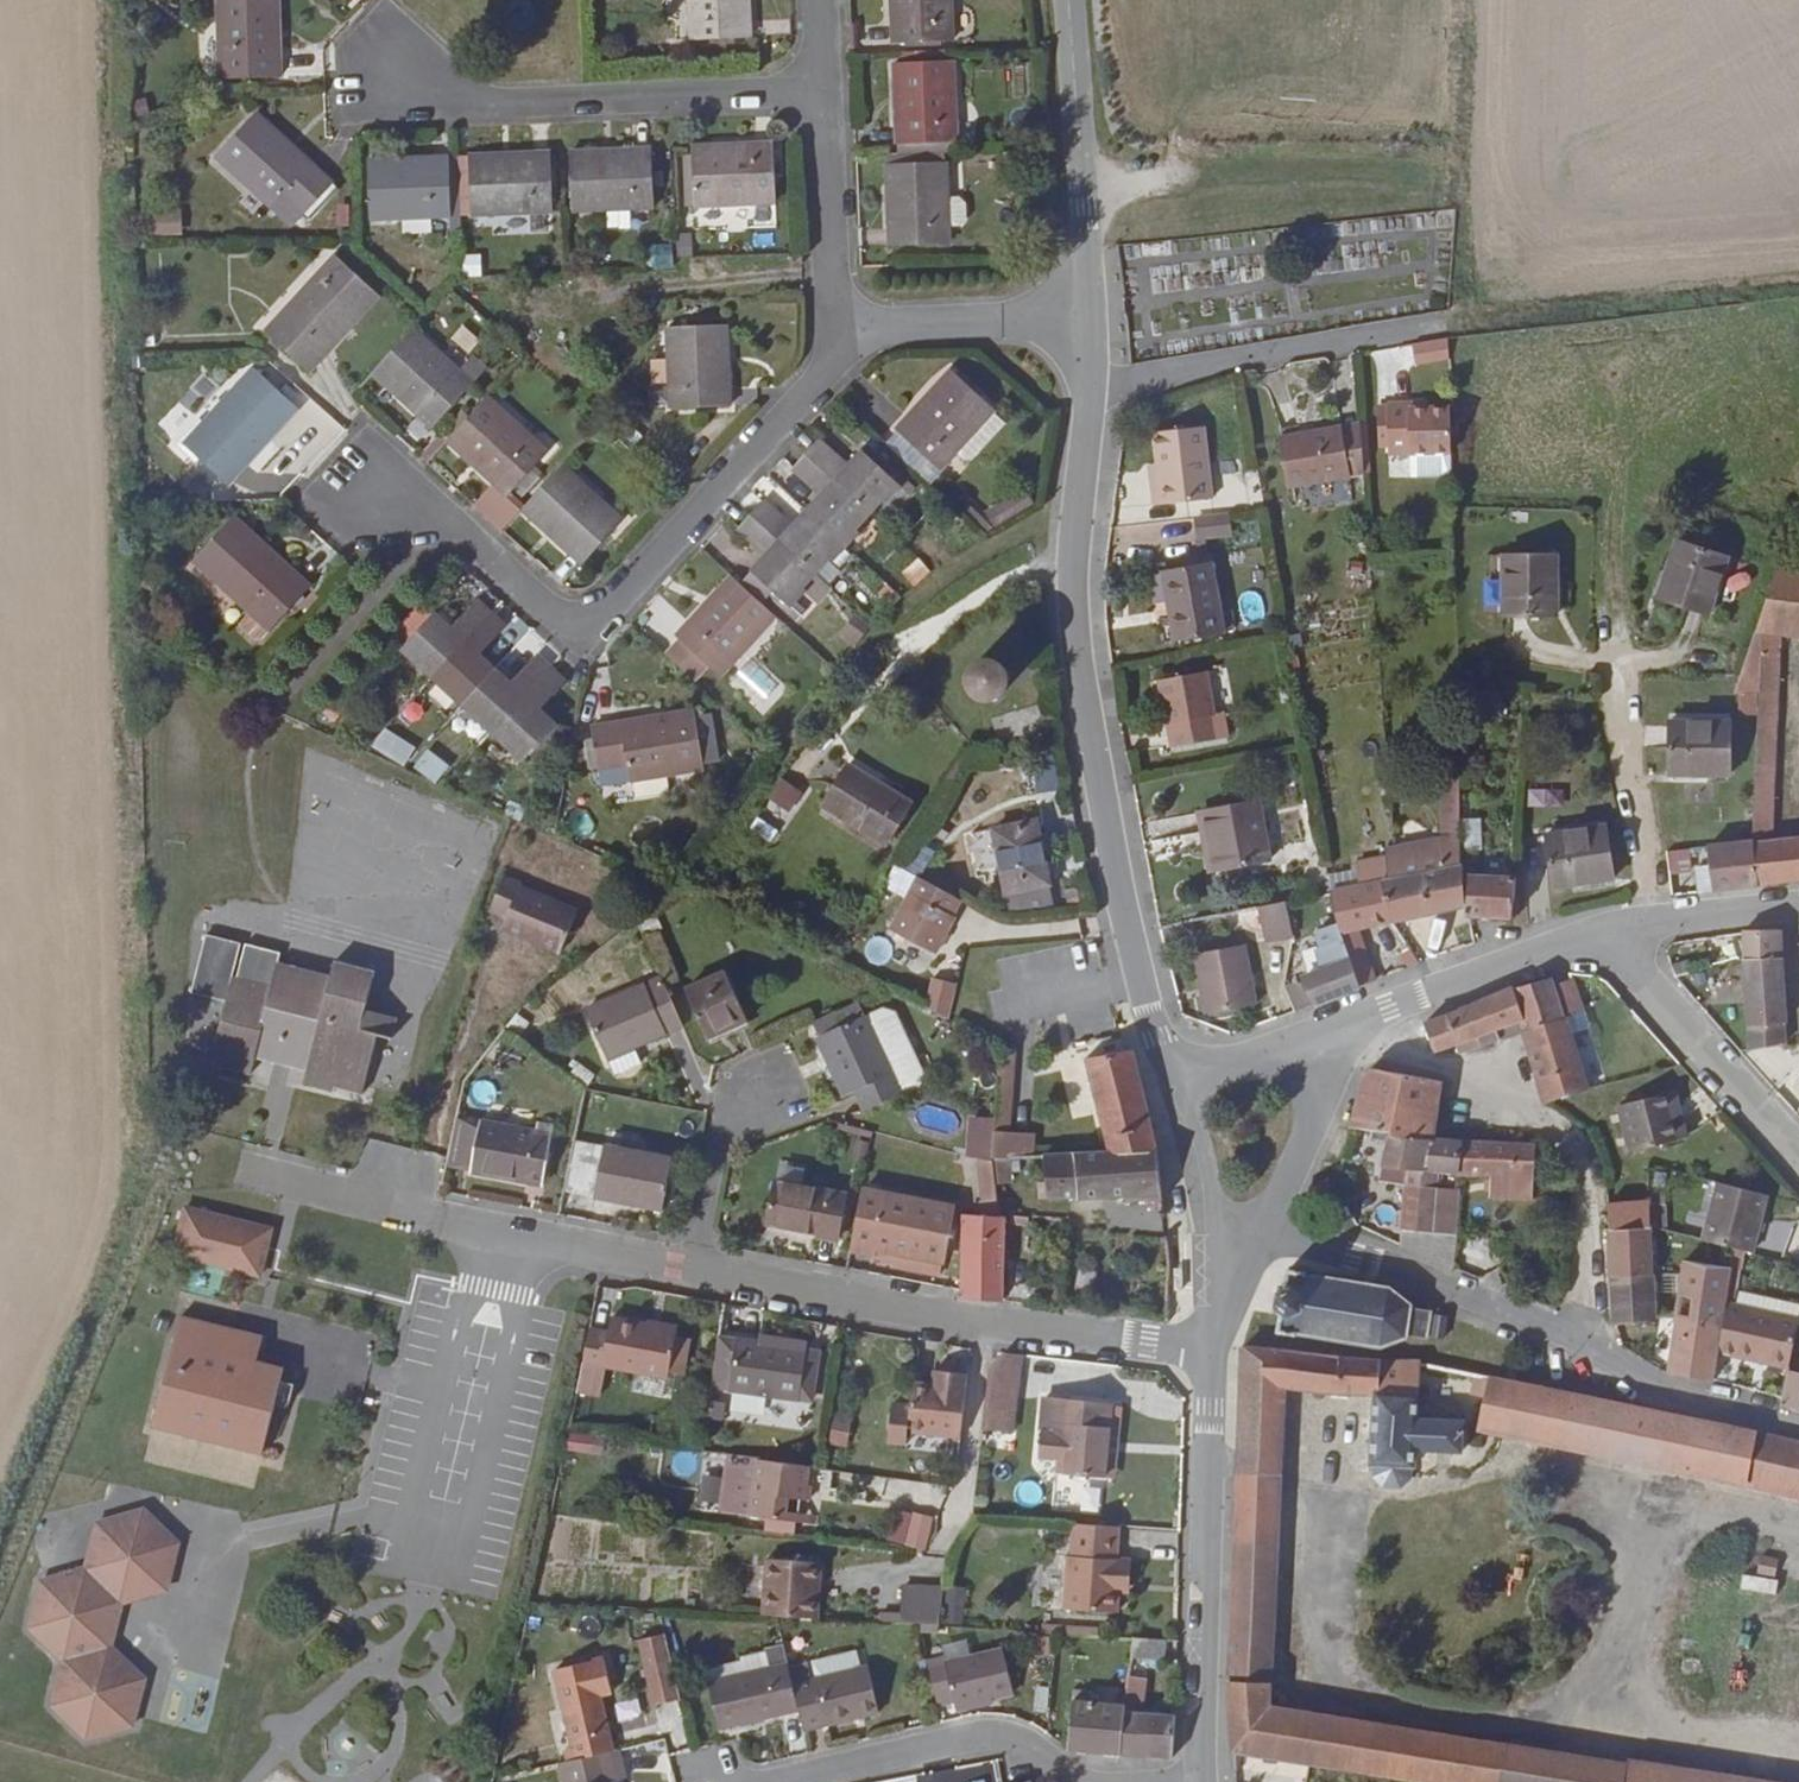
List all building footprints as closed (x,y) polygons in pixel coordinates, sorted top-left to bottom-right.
[(275,0),(219,0),(221,68),(239,68),(240,95),(277,94),(276,66),(272,66),(271,35),(277,35),(275,0)] [(696,47),(752,42),(750,29),(753,25),(751,5),(757,4),(760,0),(692,0),(696,47)] [(955,0),(901,0),(901,6),(895,7),(898,45),(957,41),(955,0)] [(953,156),(963,155),(959,63),(900,67),(900,85),(906,85),(907,106),(902,107),(905,146),(912,146),(913,158),(953,156)] [(286,210),(306,228),(332,200),(311,182),(308,184),(284,162),(288,158),(258,131),(218,175),(273,224),(286,210)] [(702,214),(766,210),(765,190),(782,189),(779,150),(739,151),(739,157),(718,159),(718,153),(698,155),(702,214)] [(906,158),(893,159),(894,169),(953,165),(953,156),(913,158),(906,158)] [(581,220),(661,217),(657,157),(617,160),(617,165),(596,166),(595,160),(577,161),(581,220)] [(478,228),(558,223),(555,163),(513,165),(513,172),(492,173),(492,166),(475,166),(478,228)] [(953,165),(894,169),(895,187),(899,187),(900,208),(895,208),(898,250),(957,246),(956,230),(955,202),(953,165)] [(456,230),(452,170),(412,172),(412,178),(392,179),(392,173),(373,174),(377,233),(456,230)] [(467,230),(463,170),(452,170),(456,230),(467,230)] [(765,190),(766,210),(784,209),(782,189),(765,190)] [(955,202),(956,230),(968,229),(974,224),(973,207),(967,201),(955,202)] [(153,213),(154,237),(183,236),(182,212),(153,213)] [(654,269),(674,268),(673,247),(653,248),(654,269)] [(290,363),(317,387),(336,367),(333,364),(354,341),(358,344),(385,314),(341,276),(294,330),(309,343),(290,363)] [(738,352),(736,332),(678,336),(684,416),(742,412),(739,371),(733,372),(732,352),(738,352)] [(1413,365),(1448,364),(1447,340),(1412,342),(1413,365)] [(421,345),(382,391),(396,403),(400,399),(415,411),(411,415),(442,442),(492,384),(480,374),(469,388),(421,345)] [(952,473),(968,455),(1003,413),(1005,411),(962,374),(950,388),(953,391),(940,406),(937,403),(909,435),(952,473)] [(274,454),(278,457),(306,427),(263,389),(215,444),(230,456),(210,479),(237,502),(257,480),(253,477),(274,454)] [(400,399),(396,403),(411,415),(415,411),(400,399)] [(1458,453),(1457,406),(1436,408),(1417,408),(1417,402),(1396,403),(1396,407),(1383,407),(1382,448),(1396,448),(1397,452),(1417,452),(1458,453)] [(460,454),(458,456),(472,469),(477,465),(491,478),(486,481),(505,498),(518,509),(546,479),(533,468),(545,455),(497,413),(479,433),(460,454)] [(1003,413),(968,455),(976,463),(983,462),(1015,424),(1003,413)] [(1370,471),(1366,421),(1344,424),(1350,473),(1370,471)] [(1168,458),(1170,497),(1221,496),(1217,423),(1166,425),(1168,458)] [(1350,473),(1344,424),(1283,435),(1290,483),(1350,473)] [(452,448),(460,454),(479,433),(472,426),(452,448)] [(818,464),(882,519),(909,489),(875,458),(860,476),(830,450),(818,464)] [(1459,476),(1458,453),(1417,452),(1417,476),(1459,476)] [(257,480),(278,457),(274,454),(253,477),(257,480)] [(558,466),(545,455),(533,468),(546,479),(558,466)] [(1162,498),(1170,497),(1168,458),(1160,458),(1162,498)] [(820,518),(856,550),(882,519),(818,464),(807,477),(835,502),(820,518)] [(477,465),(472,469),(486,481),(491,478),(477,465)] [(573,479),(535,523),(549,535),(554,531),(569,544),(566,549),(596,575),(622,545),(609,534),(621,520),(573,479)] [(1024,489),(975,518),(985,534),(1034,505),(1024,489)] [(505,498),(486,519),(516,544),(535,523),(518,509),(505,498)] [(766,524),(830,580),(856,550),(820,518),(806,536),(778,511),(766,524)] [(1235,533),(1231,513),(1201,519),(1206,538),(1235,533)] [(609,534),(622,545),(634,531),(621,520),(609,534)] [(803,610),(830,580),(766,524),(755,537),(782,561),(767,580),(788,598),(803,610)] [(1737,549),(1686,535),(1667,589),(1718,607),(1737,549)] [(207,582),(263,631),(277,616),(296,634),(321,607),(301,590),(299,592),(274,570),(277,567),(246,539),(207,582)] [(1566,614),(1563,553),(1509,555),(1512,616),(1566,614)] [(1771,686),(1773,668),(1786,561),(1751,670),(1745,686),(1771,686)] [(1798,633),(1798,563),(1786,561),(1773,668),(1771,686),(1748,845),(1752,890),(1798,885),(1798,839),(1774,842),(1798,633)] [(1219,563),(1174,571),(1186,641),(1230,633),(1219,563)] [(1154,574),(1174,571),(1173,565),(1155,568),(1154,574)] [(685,667),(710,688),(726,674),(738,685),(791,625),(746,587),(734,600),(738,603),(724,619),(720,616),(695,647),(699,651),(685,667)] [(818,624),(803,610),(788,598),(785,602),(814,627),(818,624)] [(277,616),(263,631),(256,636),(256,644),(270,655),(276,655),(296,634),(277,616)] [(419,666),(450,692),(506,628),(492,616),(466,644),(449,630),(419,666)] [(852,649),(873,633),(859,617),(839,633),(852,649)] [(506,628),(450,692),(480,719),(511,683),(494,668),(520,640),(506,628)] [(1016,664),(1011,660),(996,662),(989,668),(986,678),(986,685),(990,691),(1000,698),(1018,695),(1022,688),(1023,680),(1022,671),(1016,664)] [(511,683),(480,719),(512,746),(568,681),(554,669),(529,698),(511,683)] [(1222,718),(1215,672),(1169,679),(1180,750),(1233,741),(1229,717),(1222,718)] [(568,681),(512,746),(543,772),(573,737),(556,724),(581,693),(568,681)] [(1302,703),(1298,687),(1288,689),(1290,706),(1302,703)] [(1733,769),(1736,716),(1679,712),(1675,766),(1733,769)] [(612,743),(618,779),(647,773),(650,793),(722,779),(711,721),(671,729),(672,735),(641,741),(641,737),(612,743)] [(405,769),(417,749),(384,729),(372,748),(405,769)] [(436,787),(451,768),(428,750),(413,768),(436,787)] [(909,782),(868,756),(837,804),(898,847),(926,804),(904,792),(909,782)] [(1560,799),(1578,796),(1575,771),(1556,774),(1560,799)] [(647,773),(618,779),(622,798),(650,793),(647,773)] [(780,778),(764,799),(788,816),(803,795),(780,778)] [(1465,835),(1465,782),(1445,784),(1447,837),(1465,835)] [(1265,804),(1212,812),(1221,871),(1274,862),(1265,804)] [(1411,809),(1396,810),(1398,845),(1414,842),(1411,809)] [(486,825),(477,848),(493,855),(502,832),(486,825)] [(1065,916),(1050,827),(1008,834),(1022,923),(1065,916)] [(1613,883),(1606,830),(1549,838),(1557,892),(1613,883)] [(1465,835),(1447,837),(1414,842),(1398,845),(1399,849),(1401,877),(1390,880),(1398,916),(1400,919),(1466,905),(1466,873),(1465,835)] [(1697,896),(1752,890),(1748,845),(1707,850),(1708,870),(1694,872),(1697,896)] [(917,848),(909,862),(928,873),(936,858),(917,848)] [(1368,882),(1339,889),(1345,917),(1368,987),(1384,980),(1367,927),(1400,919),(1398,916),(1390,880),(1401,877),(1399,849),(1364,857),(1366,863),(1368,882)] [(1689,850),(1668,854),(1671,876),(1692,872),(1689,850)] [(1366,863),(1334,869),(1339,889),(1368,882),(1366,863)] [(1515,923),(1520,877),(1469,874),(1470,904),(1471,920),(1474,921),(1515,923)] [(971,904),(931,879),(902,928),(945,955),(964,924),(962,921),(971,904)] [(488,932),(567,953),(580,906),(501,884),(488,932)] [(1294,900),(1259,907),(1266,941),(1300,933),(1294,900)] [(1368,987),(1345,917),(1324,921),(1328,938),(1322,940),(1332,972),(1306,980),(1316,1006),(1368,987)] [(358,1036),(363,1013),(373,970),(331,960),(328,974),(277,962),(280,951),(206,934),(192,993),(225,1001),(211,1060),(249,1069),(252,1055),(306,1067),(303,1078),(334,1085),(361,1091),(373,1040),(358,1036)] [(1747,987),(1784,986),(1782,937),(1744,937),(1747,987)] [(1245,939),(1197,949),(1210,1014),(1259,1004),(1245,939)] [(696,1016),(677,963),(603,988),(619,1040),(645,1031),(696,1016)] [(757,1015),(740,963),(700,976),(717,1027),(757,1015)] [(932,978),(921,1013),(947,1021),(957,986),(932,978)] [(1555,986),(1520,997),(1527,1024),(1528,1027),(1565,1017),(1558,995),(1555,986)] [(1748,1011),(1785,1009),(1784,986),(1747,987),(1748,1011)] [(1582,1012),(1565,1017),(1568,1027),(1587,1019),(1578,989),(1575,990),(1582,1012)] [(1575,990),(1558,995),(1565,1017),(1582,1012),(1575,990)] [(1483,1010),(1428,1029),(1439,1052),(1459,1047),(1462,1056),(1505,1042),(1501,1031),(1527,1024),(1520,997),(1495,1004),(1483,1010)] [(912,1094),(878,1000),(829,1018),(845,1059),(841,1065),(843,1074),(851,1075),(858,1092),(869,1088),(876,1107),(912,1094)] [(1750,1052),(1786,1047),(1785,1009),(1748,1011),(1750,1052)] [(381,1017),(363,1013),(358,1036),(373,1040),(381,1017)] [(1549,1107),(1588,1094),(1568,1027),(1565,1017),(1528,1027),(1530,1034),(1549,1107)] [(1505,1042),(1530,1034),(1528,1027),(1527,1024),(1501,1031),(1505,1042)] [(645,1031),(619,1040),(624,1057),(650,1048),(645,1031)] [(636,1053),(610,1064),(614,1076),(641,1066),(636,1053)] [(1022,1054),(1010,1055),(1006,1161),(1047,1158),(1048,1139),(1020,1139),(1022,1054)] [(1162,1151),(1141,1054),(1100,1062),(1119,1154),(1162,1151)] [(1389,1139),(1436,1145),(1446,1086),(1373,1073),(1355,1135),(1389,1139)] [(334,1085),(303,1078),(302,1087),(332,1093),(334,1085)] [(1634,1155),(1683,1138),(1676,1116),(1669,1093),(1618,1109),(1634,1155)] [(498,1163),(508,1117),(487,1113),(477,1159),(498,1163)] [(1676,1116),(1683,1138),(1690,1136),(1683,1114),(1676,1116)] [(561,1129),(508,1117),(498,1163),(537,1172),(537,1164),(553,1168),(561,1129)] [(1407,1185),(1441,1190),(1442,1184),(1464,1181),(1465,1149),(1436,1145),(1389,1139),(1388,1166),(1409,1169),(1407,1185)] [(683,1155),(617,1142),(606,1193),(674,1208),(683,1155)] [(1465,1149),(1464,1181),(1494,1179),(1537,1179),(1539,1151),(1492,1148),(1491,1152),(1465,1149)] [(1162,1151),(1119,1154),(1059,1157),(1061,1197),(1136,1199),(1136,1204),(1154,1204),(1155,1209),(1167,1209),(1162,1151)] [(851,1190),(786,1174),(777,1215),(822,1227),(822,1231),(842,1235),(851,1190)] [(1537,1179),(1494,1179),(1494,1203),(1536,1204),(1537,1179)] [(1407,1185),(1400,1250),(1454,1266),(1457,1235),(1437,1234),(1441,1190),(1407,1185)] [(1696,1244),(1748,1257),(1749,1251),(1763,1200),(1712,1186),(1696,1244)] [(869,1188),(853,1249),(882,1255),(884,1247),(899,1250),(897,1263),(942,1274),(944,1261),(949,1261),(961,1210),(869,1188)] [(1462,1193),(1441,1190),(1437,1234),(1457,1235),(1462,1193)] [(1645,1198),(1606,1200),(1607,1209),(1646,1208),(1645,1198)] [(278,1231),(193,1208),(180,1256),(266,1279),(278,1231)] [(1607,1209),(1608,1237),(1646,1237),(1646,1208),(1607,1209)] [(972,1214),(971,1299),(974,1300),(1008,1301),(1010,1216),(972,1214)] [(1608,1237),(1613,1329),(1648,1326),(1646,1237),(1608,1237)] [(1705,1377),(1712,1379),(1715,1353),(1721,1304),(1727,1268),(1680,1261),(1668,1374),(1705,1377)] [(1173,1269),(1174,1289),(1183,1287),(1181,1269),(1173,1269)] [(1271,1338),(1356,1352),(1371,1354),(1406,1344),(1421,1346),(1424,1316),(1401,1310),(1371,1289),(1283,1275),(1280,1298),(1271,1298),(1268,1317),(1275,1320),(1271,1338)] [(1785,1372),(1786,1364),(1797,1323),(1721,1304),(1715,1353),(1785,1372)] [(232,1354),(235,1330),(186,1317),(156,1424),(269,1455),(292,1370),(259,1361),(232,1354)] [(1437,1346),(1440,1321),(1426,1321),(1424,1344),(1437,1346)] [(629,1338),(611,1334),(595,1393),(619,1398),(625,1369),(689,1381),(698,1335),(633,1322),(629,1338)] [(265,1338),(235,1330),(232,1354),(259,1361),(265,1338)] [(785,1347),(784,1354),(818,1359),(819,1351),(785,1347)] [(818,1359),(784,1354),(749,1349),(739,1423),(807,1432),(818,1359)] [(1030,1358),(1013,1355),(999,1372),(992,1431),(1021,1434),(1028,1375),(1030,1358)] [(1246,1355),(1240,1463),(1280,1465),(1284,1393),(1364,1399),(1360,1469),(1364,1469),(1363,1483),(1370,1493),(1388,1494),(1395,1487),(1396,1473),(1399,1474),(1400,1455),(1445,1459),(1446,1424),(1403,1422),(1406,1368),(1246,1355)] [(1794,1404),(1798,1387),(1798,1367),(1786,1364),(1785,1372),(1776,1400),(1794,1404)] [(1473,1430),(1546,1446),(1557,1395),(1511,1385),(1511,1373),(1501,1370),(1499,1382),(1466,1374),(1461,1405),(1476,1409),(1473,1430)] [(977,1383),(979,1376),(945,1372),(944,1382),(957,1384),(957,1381),(977,1383)] [(915,1433),(971,1440),(977,1383),(957,1381),(957,1384),(944,1382),(922,1381),(919,1405),(915,1433)] [(1546,1446),(1798,1502),(1798,1449),(1557,1395),(1546,1446)] [(913,1446),(915,1433),(919,1405),(898,1403),(893,1444),(913,1446)] [(1110,1479),(1119,1410),(1055,1403),(1047,1454),(1062,1456),(1060,1475),(1110,1479)] [(1125,1412),(1119,1410),(1110,1479),(1119,1480),(1125,1412)] [(819,1468),(739,1456),(731,1514),(760,1517),(807,1522),(810,1501),(814,1502),(816,1488),(819,1468)] [(1239,1484),(1279,1489),(1280,1465),(1240,1463),(1239,1484)] [(828,1470),(819,1468),(816,1488),(825,1490),(828,1470)] [(700,1474),(701,1508),(719,1508),(718,1473),(700,1474)] [(1270,1642),(1279,1489),(1239,1484),(1232,1641),(1270,1642)] [(108,1585),(165,1528),(148,1510),(95,1522),(83,1567),(43,1581),(30,1630),(54,1651),(63,1650),(65,1665),(63,1667),(53,1707),(87,1742),(134,1730),(147,1682),(113,1649),(125,1602),(108,1585)] [(807,1522),(760,1517),(757,1536),(804,1542),(807,1522)] [(935,1555),(937,1551),(945,1526),(926,1522),(918,1551),(935,1555)] [(1125,1561),(1128,1529),(1083,1526),(1078,1557),(1072,1558),(1069,1619),(1122,1622),(1122,1602),(1133,1602),(1135,1563),(1125,1561)] [(180,1547),(165,1528),(108,1585),(125,1602),(169,1590),(180,1547)] [(778,1556),(775,1612),(821,1616),(823,1579),(829,1579),(830,1560),(778,1556)] [(1143,1564),(1135,1563),(1133,1602),(1140,1603),(1143,1564)] [(1749,1590),(1784,1595),(1786,1578),(1752,1573),(1749,1590)] [(828,1615),(829,1579),(823,1579),(821,1616),(828,1615)] [(907,1621),(950,1624),(954,1591),(909,1588),(907,1621)] [(685,1695),(671,1630),(643,1635),(659,1702),(685,1695)] [(1164,1660),(1166,1639),(1139,1639),(1136,1660),(1164,1660)] [(1229,1696),(1230,1704),(1270,1711),(1270,1703),(1268,1702),(1270,1642),(1232,1641),(1229,1696)] [(791,1663),(787,1645),(769,1649),(772,1666),(716,1679),(710,1680),(720,1726),(801,1707),(795,1678),(791,1663)] [(929,1656),(940,1701),(957,1697),(958,1703),(1016,1689),(1006,1647),(948,1660),(946,1652),(929,1656)] [(818,1674),(861,1665),(857,1648),(814,1657),(818,1674)] [(772,1666),(769,1649),(745,1655),(745,1660),(713,1667),(716,1679),(772,1666)] [(559,1664),(578,1753),(617,1744),(605,1688),(617,1684),(609,1653),(559,1664)] [(808,1659),(791,1663),(795,1678),(812,1676),(808,1659)] [(801,1707),(806,1727),(879,1708),(869,1663),(861,1665),(818,1674),(812,1676),(795,1678),(801,1707)] [(1173,1758),(1175,1718),(1138,1714),(1142,1678),(1133,1678),(1130,1701),(1124,1701),(1124,1708),(1124,1736),(1147,1738),(1146,1756),(1173,1758)] [(1067,1747),(1146,1756),(1147,1738),(1124,1736),(1124,1708),(1090,1705),(1090,1693),(1070,1692),(1067,1747)] [(1270,1711),(1287,1714),(1287,1705),(1270,1703),(1270,1711)] [(1233,1755),(1309,1767),(1317,1720),(1287,1714),(1270,1711),(1230,1704),(1233,1755)] [(1622,1764),(1528,1751),(1317,1720),(1309,1767),(1405,1781),(1619,1781),(1622,1764)] [(563,1757),(568,1781),(622,1781),(621,1774),(626,1773),(620,1742),(617,1744),(578,1753),(563,1757)] [(1622,1760),(1622,1764),(1619,1781),(1763,1781),(1622,1760)]
